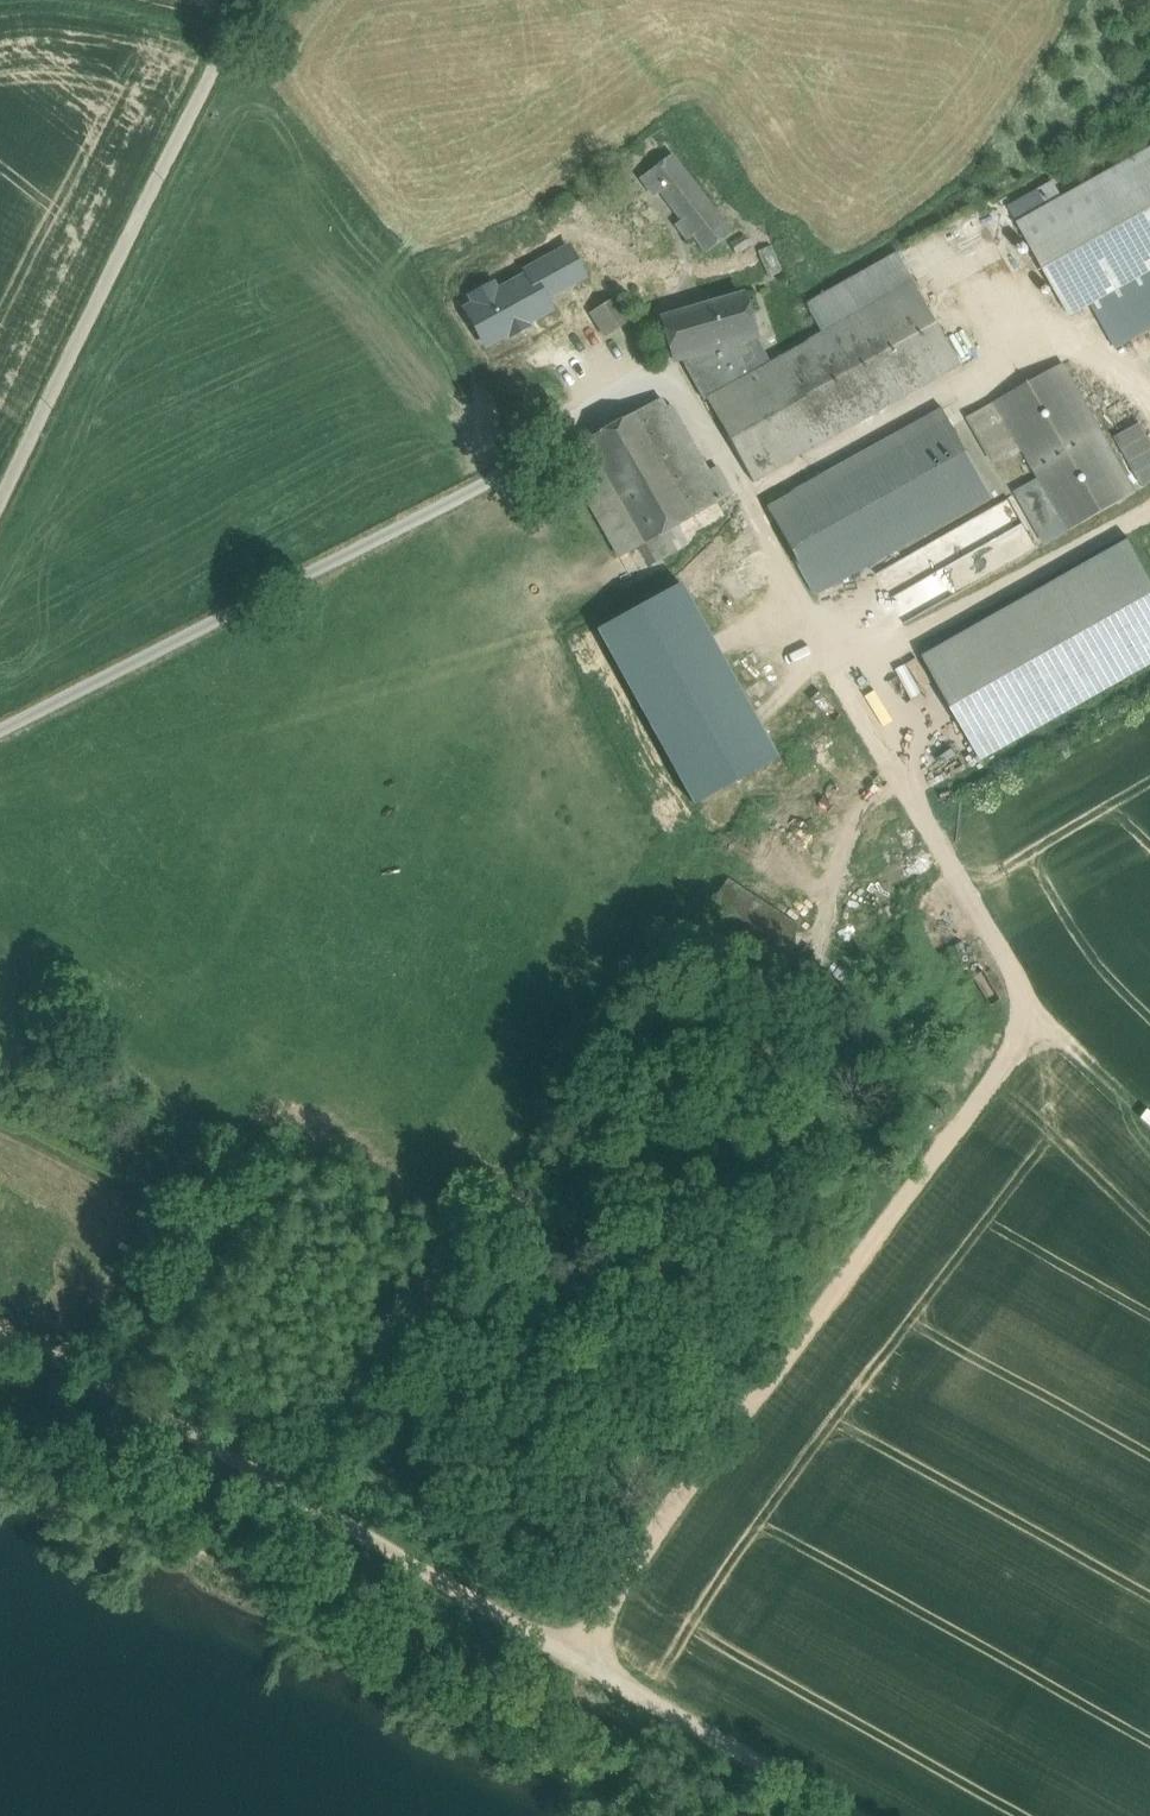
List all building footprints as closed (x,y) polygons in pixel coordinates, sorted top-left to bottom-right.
[(1063,199),(1054,184),(1041,191),(1049,206),(1019,223),(1071,317),(1149,272),(1149,150),(1063,199)] [(730,234),(683,172),(659,190),(706,252),(730,234)] [(566,243),(457,296),(481,346),(553,310),(546,297),(583,279),(566,243)] [(899,253),(808,304),(824,333),(915,282),(899,253)] [(824,333),(778,359),(769,364),(707,399),(707,400),(754,483),(962,366),(915,282),(824,333)] [(742,296),(662,319),(674,361),(682,359),(706,401),(707,400),(707,399),(769,364),(754,338),(742,296)] [(629,321),(615,298),(592,312),(607,335),(629,321)] [(1137,493),(1064,364),(996,403),(1021,447),(1040,480),(1069,531),(1137,493)] [(660,399),(560,454),(619,559),(718,503),(703,476),(665,409),(665,408),(660,399)] [(1021,447),(996,403),(970,418),(995,462),(1021,447)] [(708,472),(672,408),(671,407),(669,407),(665,408),(665,409),(703,476),(708,473),(708,472)] [(806,589),(991,505),(948,411),(763,495),(806,589)] [(716,467),(708,472),(708,473),(703,476),(718,503),(732,495),(716,467)] [(1069,531),(1040,480),(1016,493),(1046,545),(1069,531)] [(924,657),(984,764),(1149,671),(1149,578),(1130,542),(924,657)] [(679,579),(591,623),(684,805),(772,760),(679,579)] [(132,1262),(114,1256),(110,1267),(128,1274),(132,1262)]
